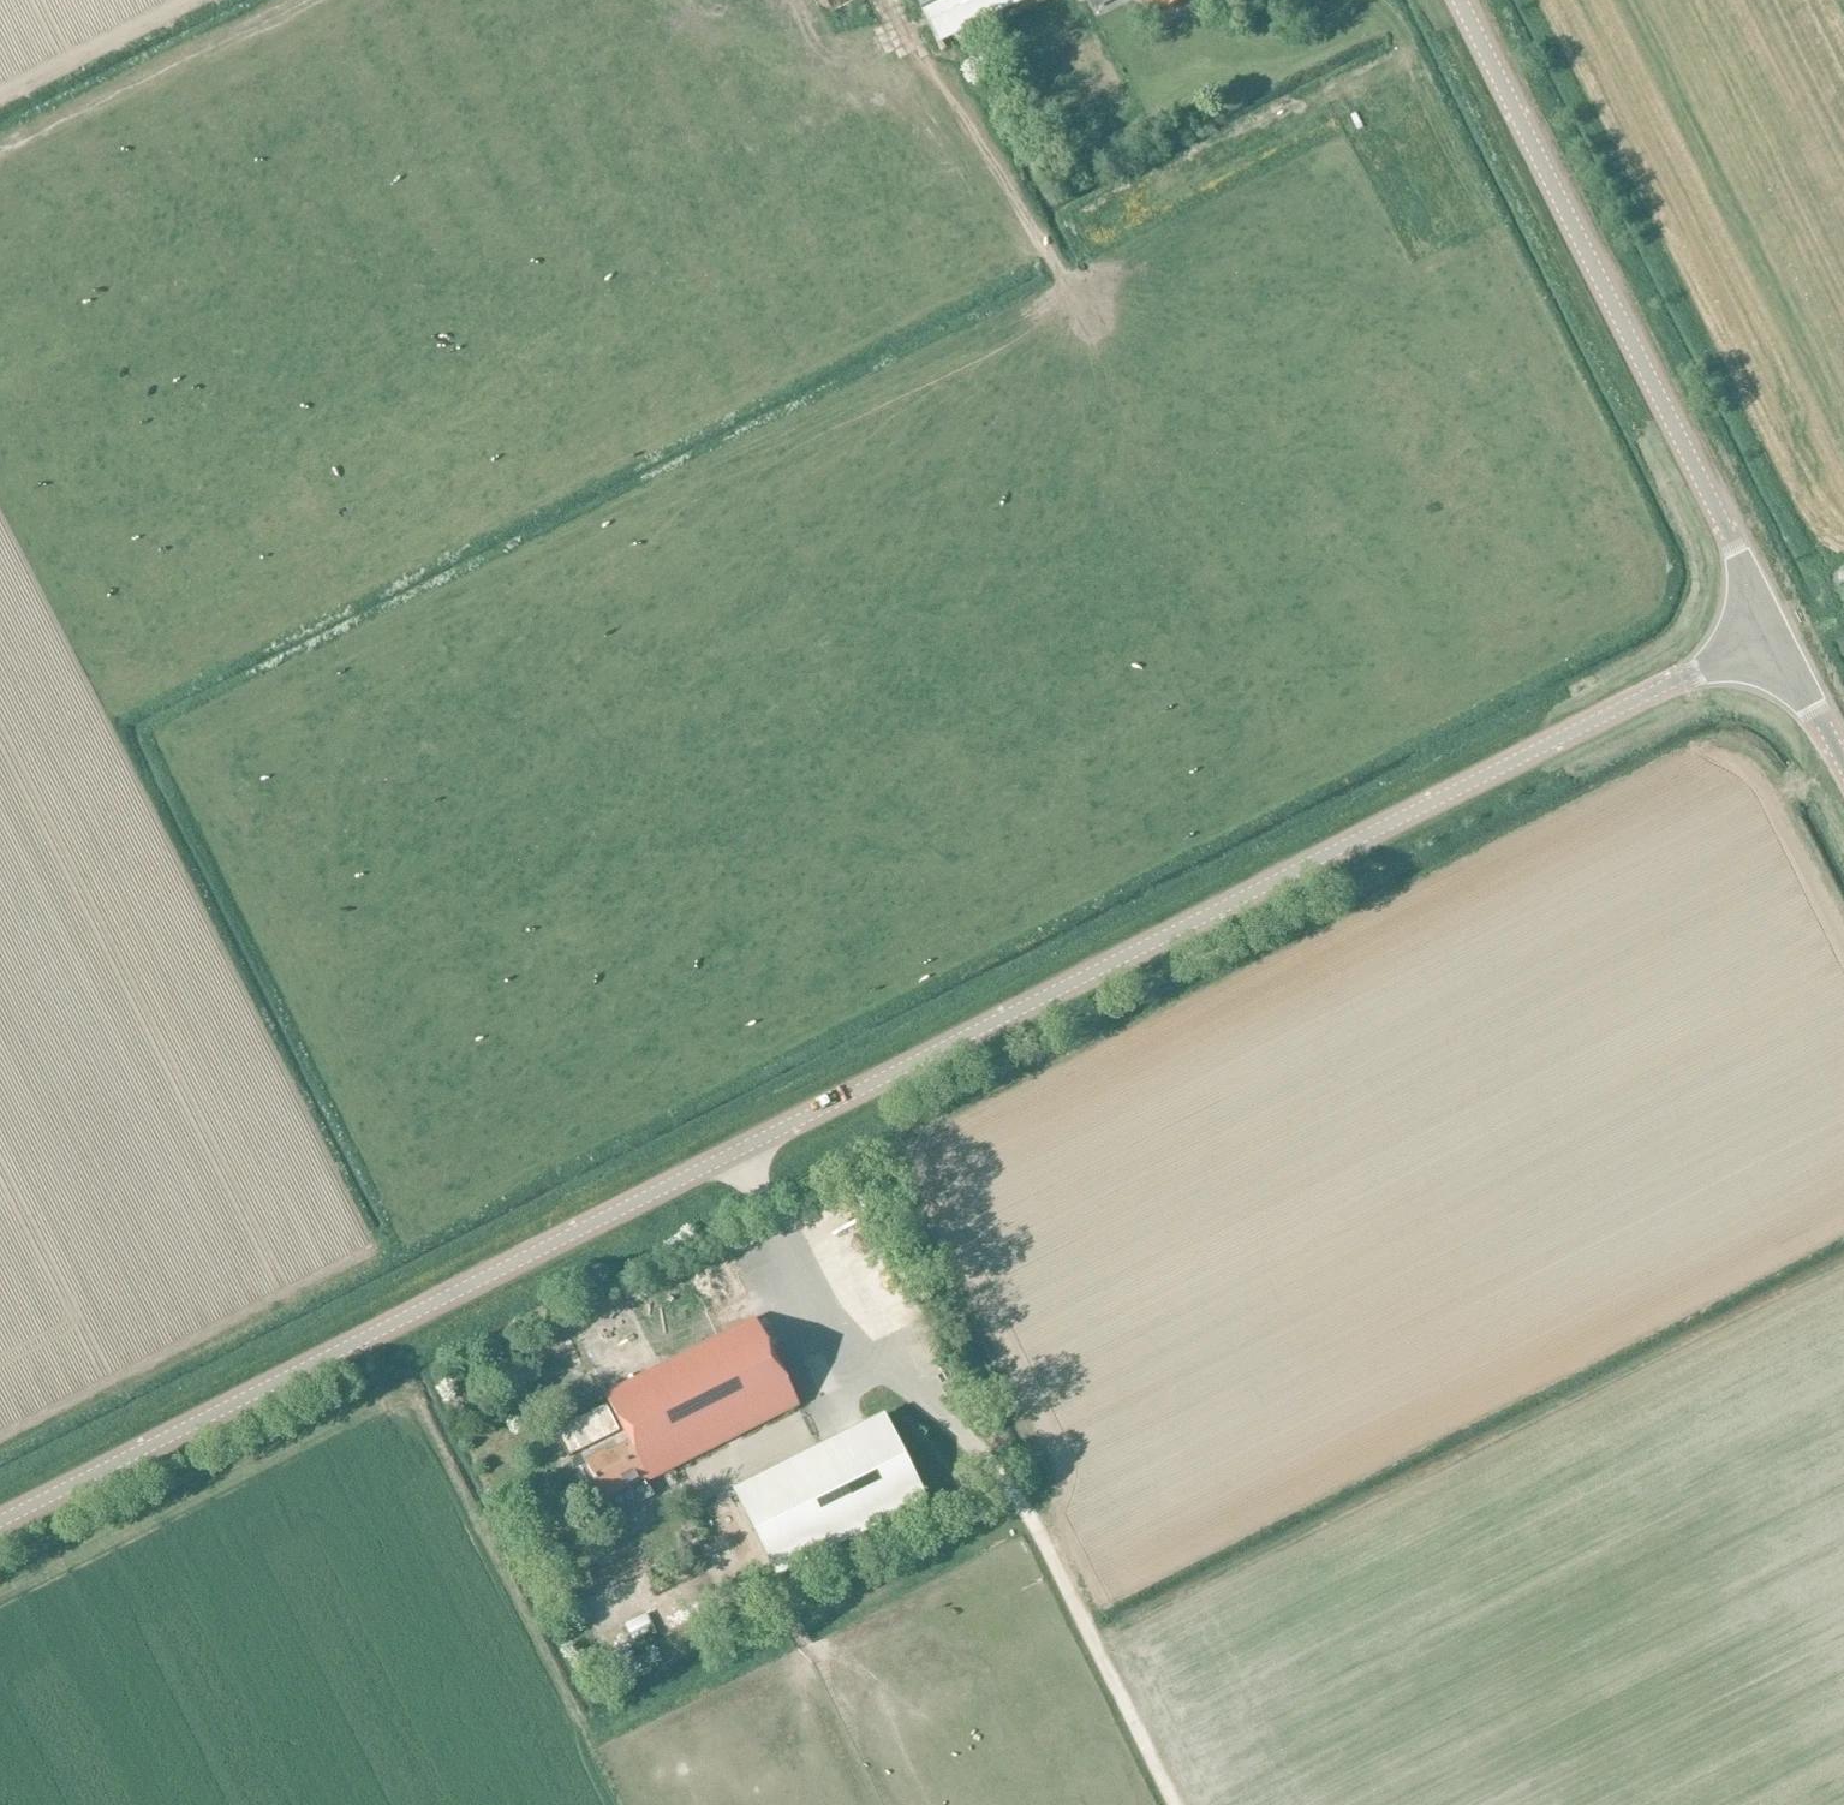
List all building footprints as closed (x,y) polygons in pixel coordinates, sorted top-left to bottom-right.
[(937,44),(1025,0),(915,0),(937,44)] [(1163,11),(1185,0),(1151,0),(1155,8),(1160,5),(1163,11)] [(750,1283),(745,1263),(730,1268),(735,1287),(750,1283)] [(698,1271),(683,1279),(696,1301),(711,1292),(698,1271)] [(635,1441),(587,1465),(604,1500),(613,1517),(654,1496),(648,1482),(797,1406),(754,1320),(611,1393),(635,1441)] [(780,1345),(787,1371),(797,1369),(790,1343),(780,1345)] [(733,1490),(777,1577),(928,1502),(884,1415),(733,1490)]
